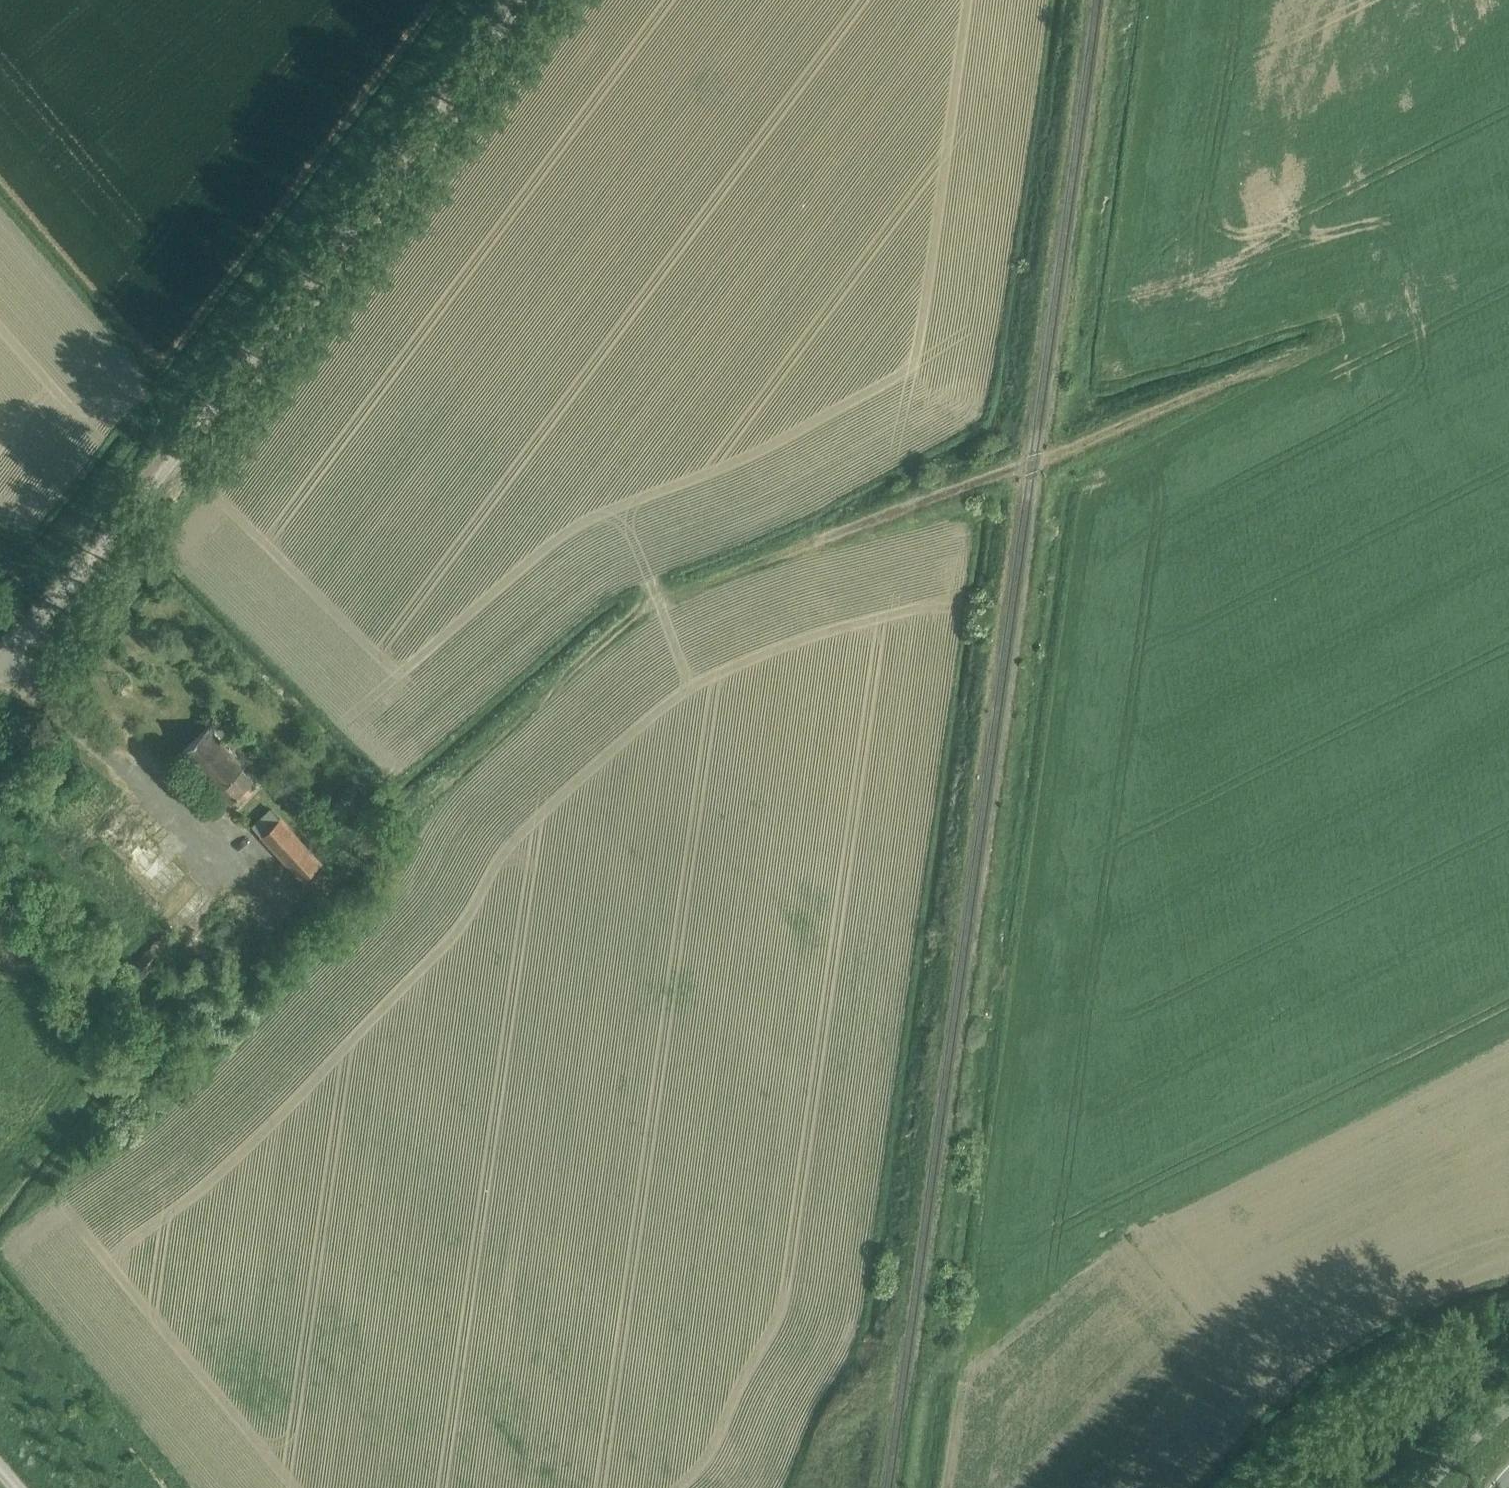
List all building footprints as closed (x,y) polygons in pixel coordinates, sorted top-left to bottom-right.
[(183,751),(189,757),(237,805),(251,790),(248,787),(245,789),(232,777),(246,763),(208,725),(183,751)] [(254,825),(314,890),(331,874),(271,810),(254,825)] [(122,976),(134,987),(178,937),(166,927),(122,976)]
